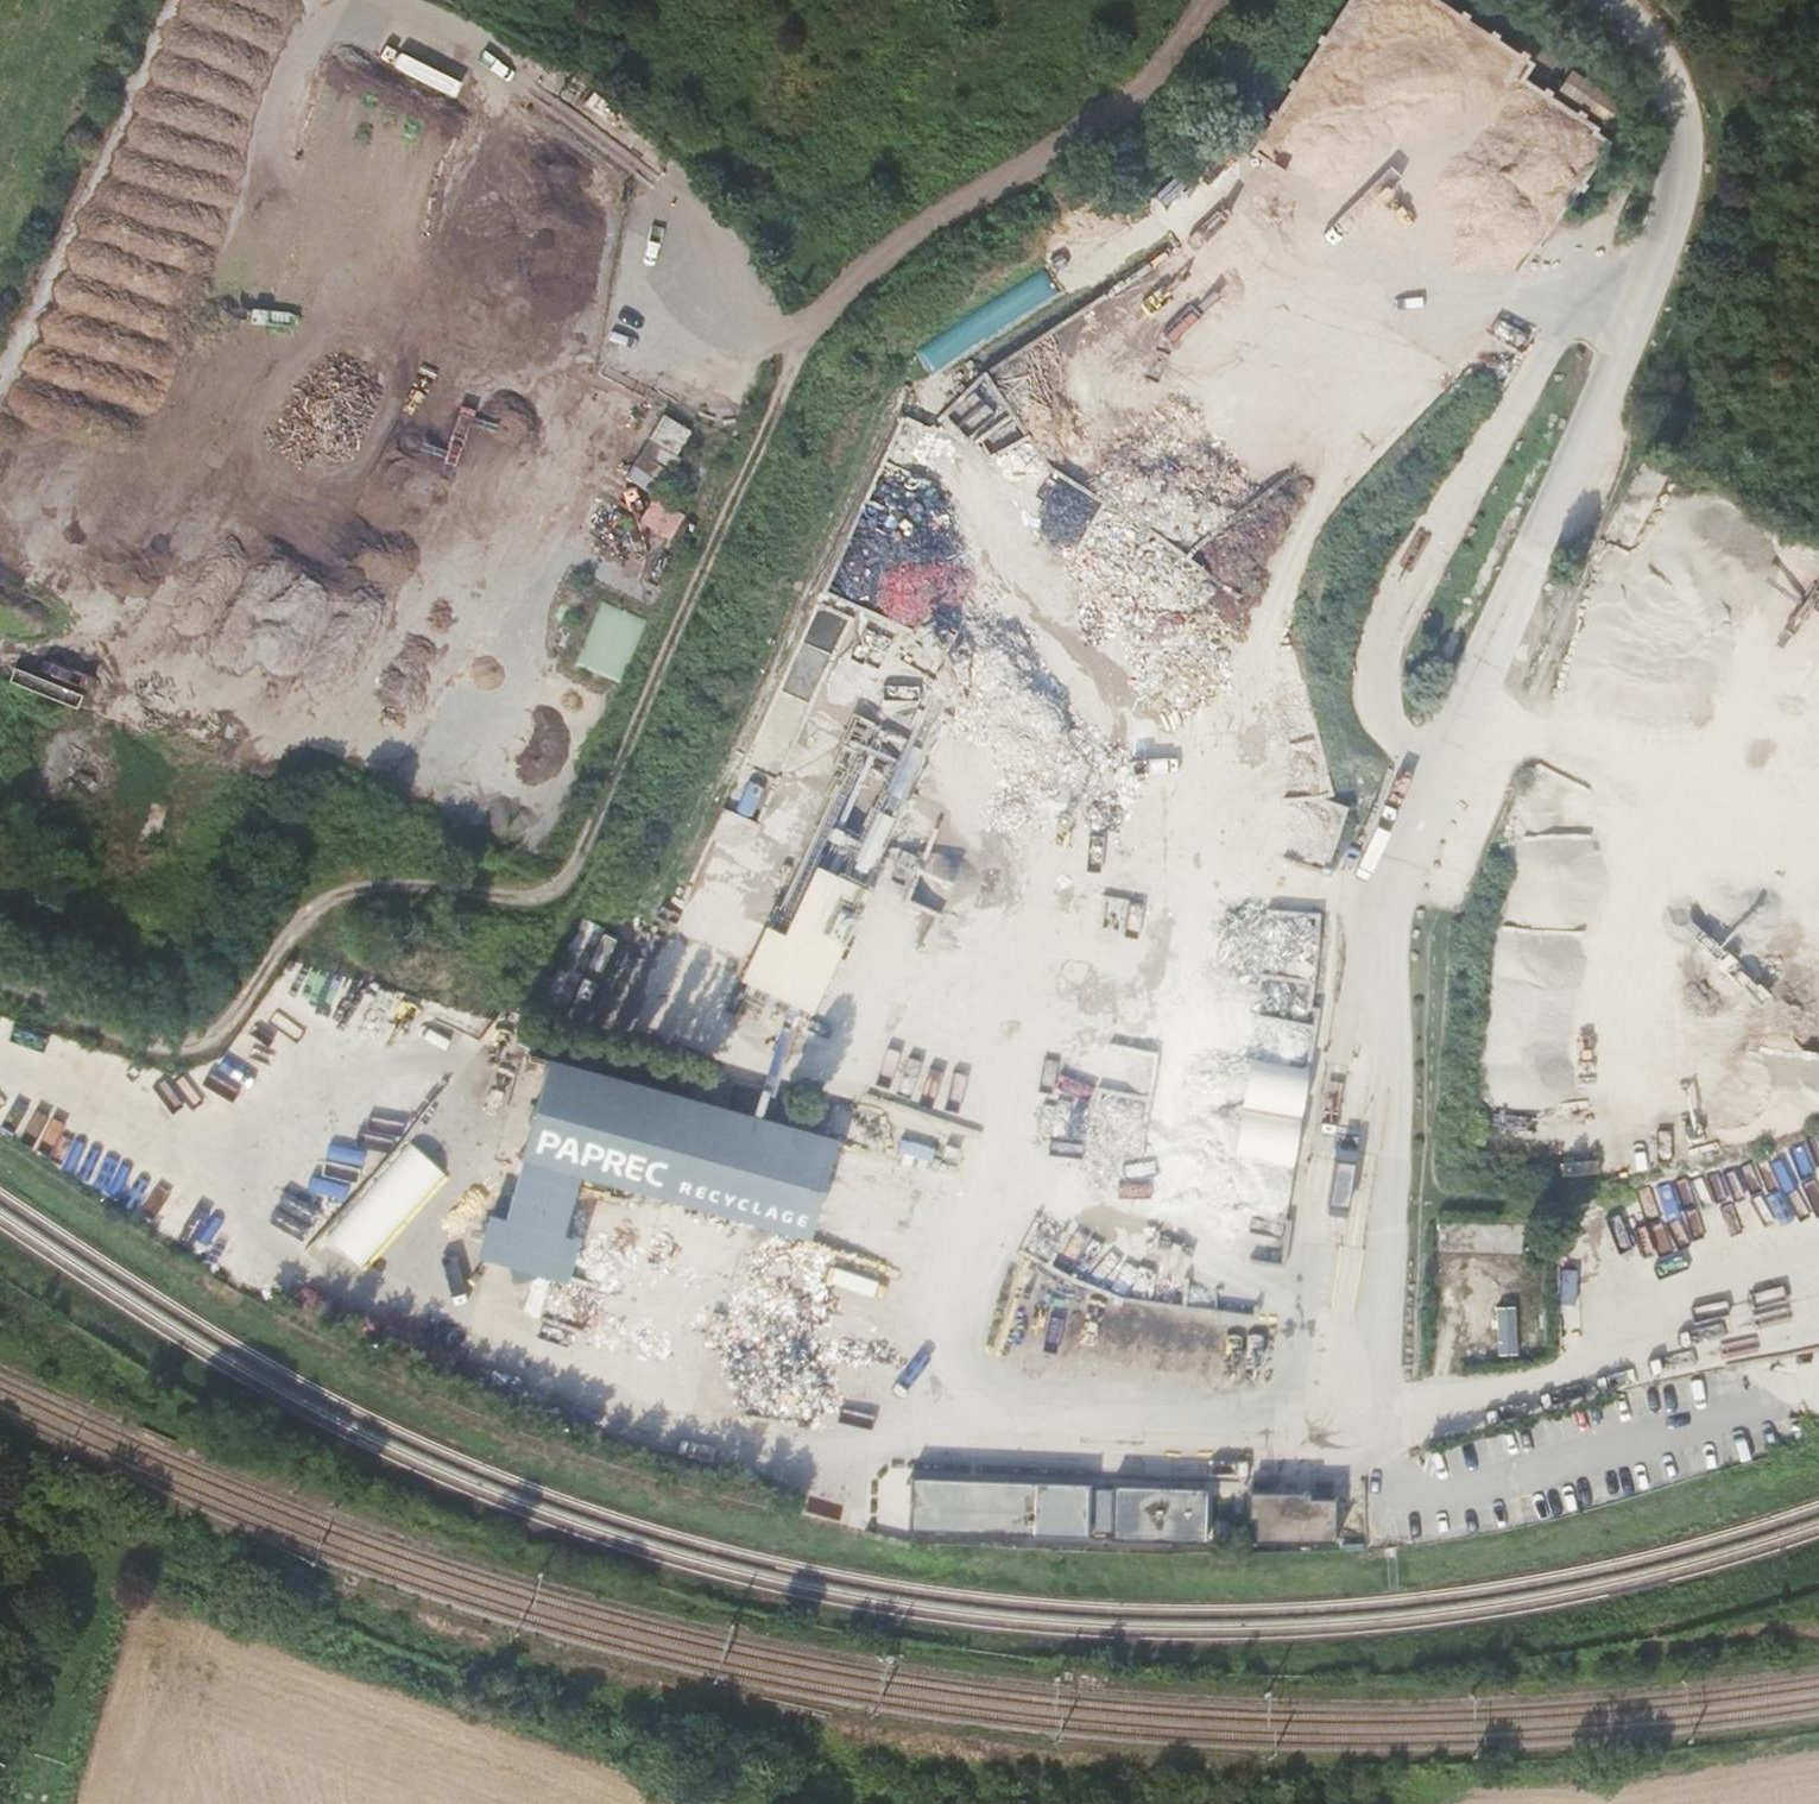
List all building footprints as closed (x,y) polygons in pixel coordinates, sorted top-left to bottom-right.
[(1543,244),(1603,137),(1581,98),(1582,89),(1570,82),(1551,93),(1524,78),(1537,54),(1442,0),(1349,0),(1327,38),(1326,54),(1344,55),(1351,69),(1352,57),(1367,49),(1366,61),(1359,73),(1380,75),(1392,68),(1408,95),(1416,79),(1429,101),(1443,93),(1475,96),(1453,108),(1463,125),(1462,135),(1477,161),(1476,177),(1495,188),(1513,220),(1512,227),(1543,244)] [(1018,289),(983,305),(991,322),(1026,306),(1018,289)] [(640,459),(668,473),(692,425),(664,411),(640,459)] [(44,656),(33,682),(81,702),(92,675),(44,656)] [(741,980),(821,1009),(868,875),(864,874),(882,825),(866,819),(861,832),(830,821),(791,931),(763,921),(741,980)] [(1303,1233),(1316,908),(1269,907),(1267,956),(1239,955),(1228,1252),(1287,1255),(1288,1232),(1303,1233)] [(841,1132),(553,1050),(507,1213),(490,1209),(478,1253),(570,1279),(582,1234),(565,1230),(582,1169),(813,1236),(841,1132)] [(1145,1167),(1151,1079),(1093,1075),(1087,1163),(1145,1167)] [(1086,1480),(906,1473),(905,1530),(1086,1538),(1086,1480)] [(1159,1489),(1111,1487),(1109,1541),(1157,1543),(1159,1489)] [(1333,1542),(1333,1496),(1306,1495),(1306,1490),(1245,1489),(1245,1516),(1251,1516),(1251,1541),(1333,1542)]
